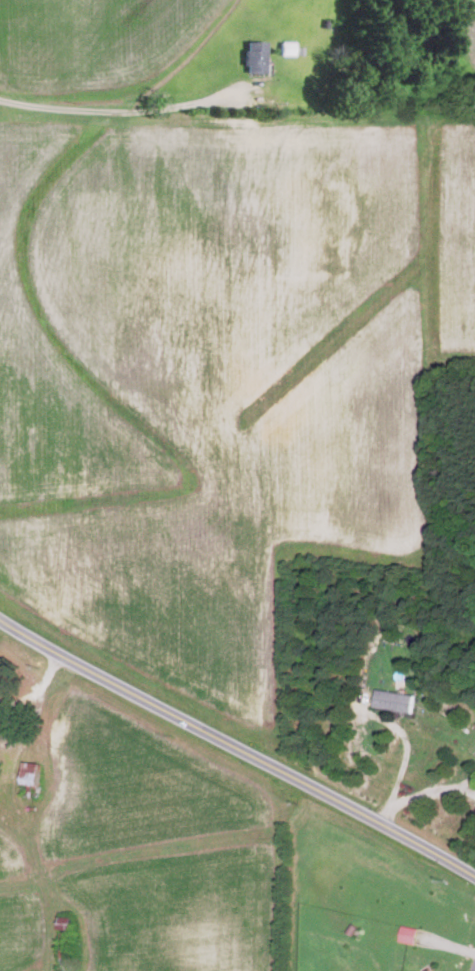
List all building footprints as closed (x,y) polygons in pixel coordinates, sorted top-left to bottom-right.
[(263,40),(243,40),(243,72),(263,72),(263,40)] [(295,55),(295,41),(281,41),(281,55),(295,55)] [(418,695),(378,688),(375,706),(415,713),(418,695)] [(22,787),(39,788),(39,763),(23,763),(22,787)] [(76,928),(77,917),(64,917),(64,928),(76,928)] [(421,928),(405,924),(401,940),(417,943),(421,928)]
